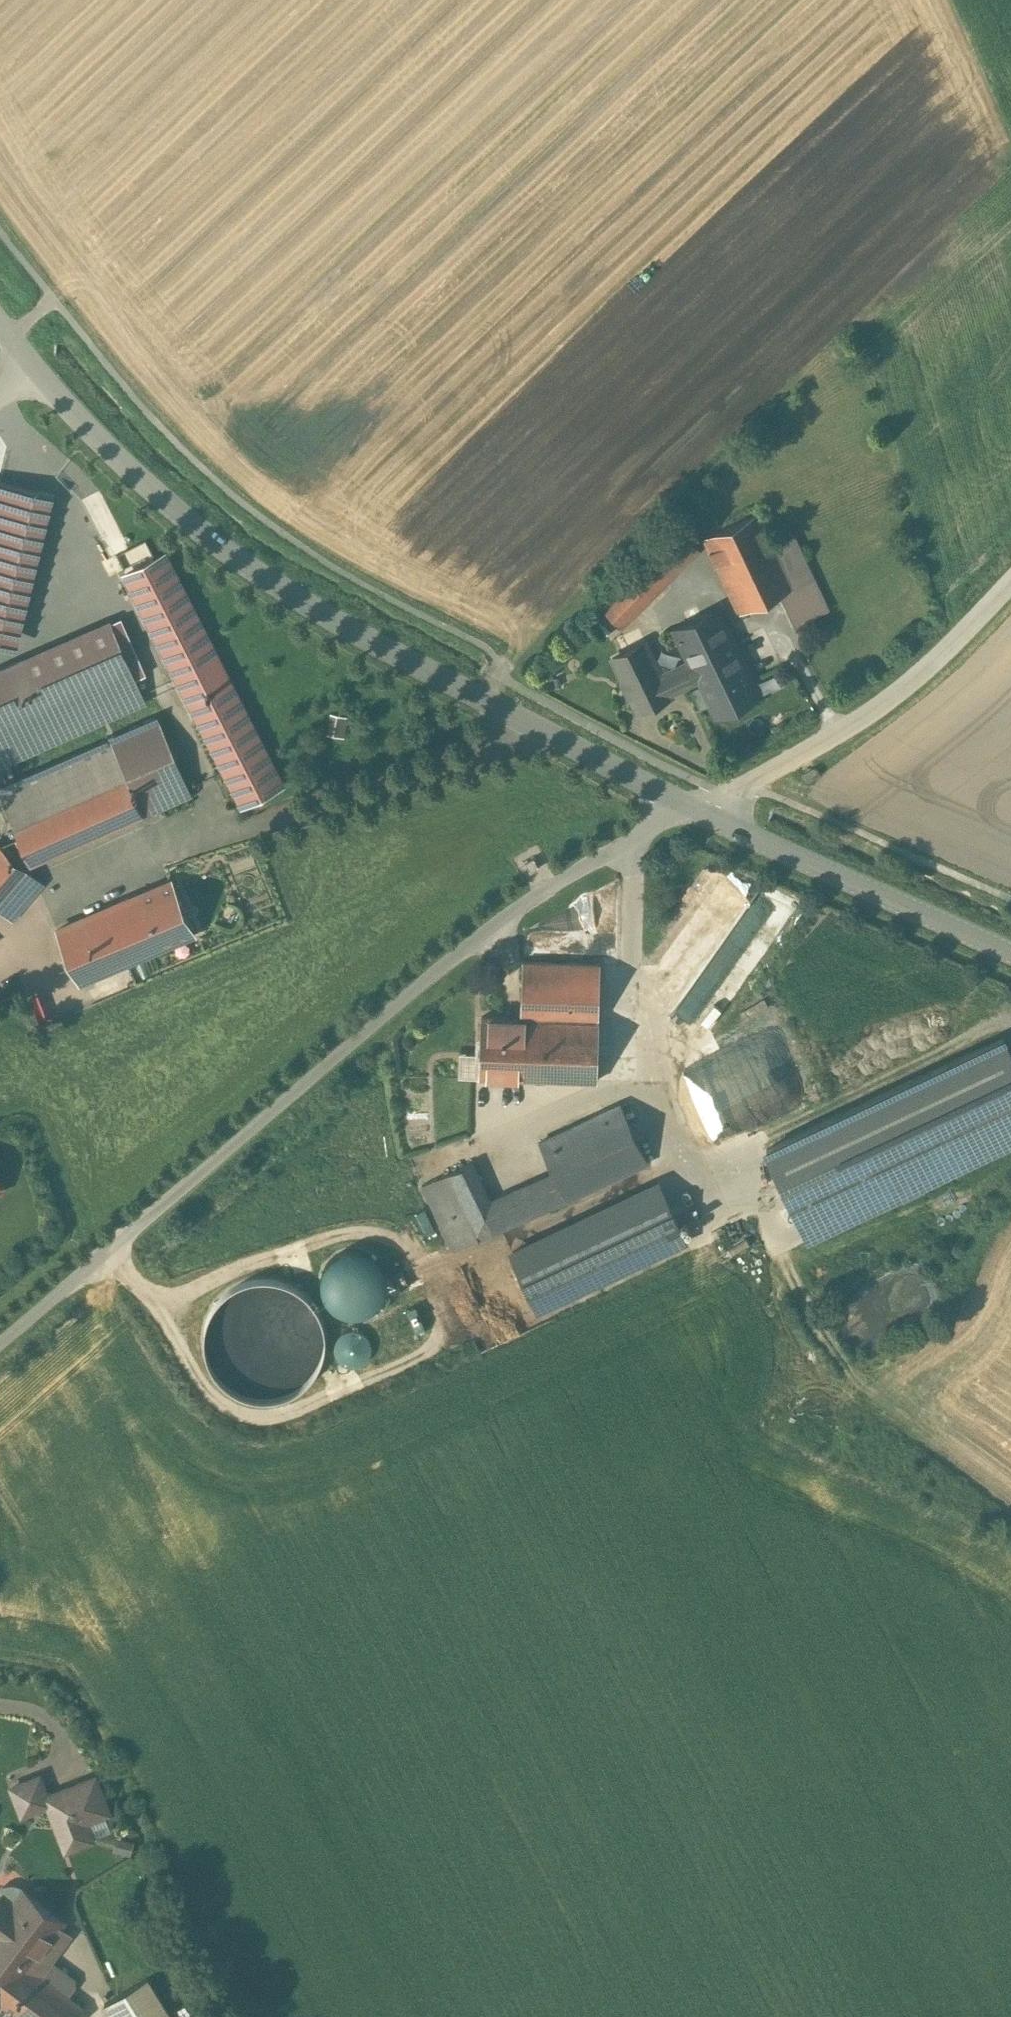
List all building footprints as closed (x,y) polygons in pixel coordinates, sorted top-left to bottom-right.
[(34,489),(0,481),(0,629),(34,489)] [(759,510),(703,536),(705,540),(739,612),(781,591),(795,585),(772,537),(759,510)] [(676,523),(622,577),(645,599),(698,546),(676,523)] [(817,584),(791,528),(772,537),(795,585),(781,591),(785,599),(817,584)] [(149,537),(118,552),(126,569),(157,554),(149,537)] [(288,785),(177,546),(128,569),(239,808),(288,785)] [(622,577),(598,601),(621,624),(645,599),(622,577)] [(817,584),(785,599),(796,623),(828,608),(817,584)] [(689,660),(698,678),(700,683),(709,700),(715,713),(759,691),(719,606),(674,627),(674,628),(689,660)] [(0,668),(0,763),(145,699),(110,620),(0,668)] [(698,678),(689,660),(671,668),(669,665),(660,662),(656,663),(645,640),(612,656),(638,709),(670,693),(669,691),(698,678)] [(709,700),(700,683),(692,687),(700,704),(709,700)] [(333,710),(329,730),(347,734),(351,714),(333,710)] [(157,716),(109,737),(126,775),(142,812),(190,791),(157,716)] [(0,785),(0,794),(13,824),(126,775),(109,737),(0,785)] [(126,775),(13,824),(29,861),(142,812),(126,775)] [(0,842),(0,908),(11,917),(43,880),(34,872),(0,842)] [(533,855),(525,860),(530,870),(539,866),(533,855)] [(171,879),(126,898),(149,951),(194,932),(171,879)] [(126,898),(84,915),(107,969),(149,951),(126,898)] [(107,969),(84,915),(56,927),(79,980),(107,969)] [(600,962),(523,959),(521,1016),(553,1017),(598,1019),(600,962)] [(521,1016),(487,1015),(485,1074),(551,1077),(553,1017),(521,1016)] [(598,1019),(553,1017),(551,1077),(596,1079),(598,1019)] [(809,1241),(1010,1145),(1010,1060),(1002,1041),(767,1152),(809,1241)] [(621,1103),(539,1140),(554,1172),(554,1173),(566,1197),(648,1160),(621,1103)] [(491,1200),(472,1159),(422,1183),(453,1249),(539,1210),(527,1184),(491,1200)] [(554,1172),(527,1184),(539,1210),(566,1197),(554,1173),(554,1172)] [(658,1182),(512,1251),(539,1306),(684,1238),(658,1182)] [(337,1311),(389,1307),(384,1247),(332,1252),(337,1311)] [(220,1396),(322,1394),(320,1281),(218,1283),(220,1396)] [(350,1325),(338,1350),(366,1363),(378,1338),(350,1325)] [(39,1775),(12,1785),(22,1812),(48,1802),(45,1795),(46,1794),(39,1775)] [(46,1794),(45,1795),(48,1802),(65,1848),(92,1838),(85,1820),(108,1811),(95,1776),(46,1794)] [(11,1901),(1,1893),(0,1895),(0,1944),(29,1966),(64,1919),(22,1887),(11,1901)] [(0,1944),(0,2016),(75,2016),(83,2006),(29,1966),(0,1944)] [(147,1976),(104,2003),(113,2016),(172,2016),(147,1976)]
